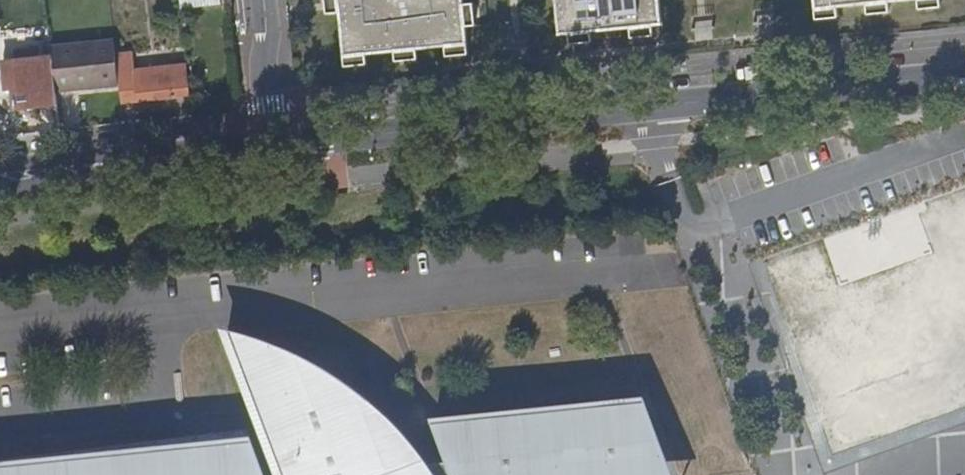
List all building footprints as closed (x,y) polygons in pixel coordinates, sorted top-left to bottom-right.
[(344,57),(366,54),(395,51),(417,49),(445,46),(467,44),(465,26),(463,4),(463,0),(328,0),(329,6),(329,14),(339,13),(344,57)] [(559,34),(569,34),(591,31),(600,30),(601,39),(622,37),(621,28),(630,28),(653,25),(662,24),(659,0),(555,0),(559,34)] [(815,9),(837,7),(867,4),(889,2),(906,0),(814,0),(815,9)] [(919,9),(941,7),(941,0),(918,0),(919,9)] [(889,2),(867,4),(868,14),(890,12),(889,2)] [(463,4),(465,26),(476,25),(474,3),(463,4)] [(837,7),(815,9),(816,19),(838,17),(837,7)] [(653,25),(630,28),(631,38),(654,36),(653,25)] [(591,31),(569,34),(570,44),(592,42),(591,31)] [(118,85),(115,63),(112,41),(50,47),(52,58),(55,92),(118,85)] [(467,44),(445,46),(446,56),(468,54),(467,44)] [(417,49),(395,51),(396,61),(418,59),(417,49)] [(366,54),(344,57),(345,66),(367,64),(366,54)] [(55,92),(52,58),(5,62),(8,91),(14,91),(15,110),(56,105),(55,92)] [(189,96),(186,70),(186,68),(135,73),(133,61),(115,63),(120,105),(172,100),(172,97),(189,96)] [(251,389),(276,456),(284,474),(464,474),(469,474),(471,474),(655,474),(648,459),(666,456),(642,405),(601,408),(435,422),(439,433),(450,464),(415,468),(376,423),(364,410),(374,405),(366,397),(344,381),(316,360),(303,355),(278,345),(253,338),(234,335),(230,334),(251,389)] [(252,449),(250,441),(212,443),(123,452),(84,456),(22,460),(0,462),(0,474),(262,474),(252,449)]
